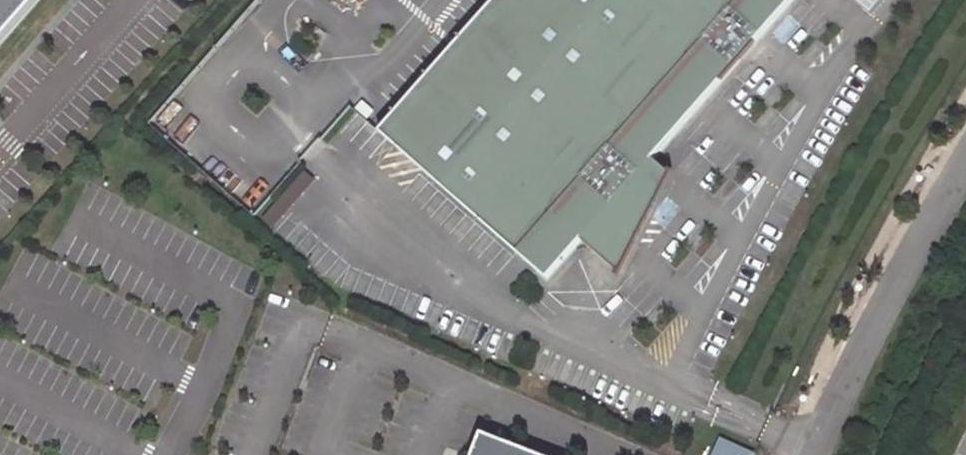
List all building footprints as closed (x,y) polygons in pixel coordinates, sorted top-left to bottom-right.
[(28,0),(0,0),(0,31),(28,0)] [(379,130),(546,278),(581,239),(619,273),(669,172),(653,158),(792,0),(493,0),(379,130)] [(480,433),(471,454),(538,454),(480,433)] [(716,454),(744,454),(721,445),(716,454)]
